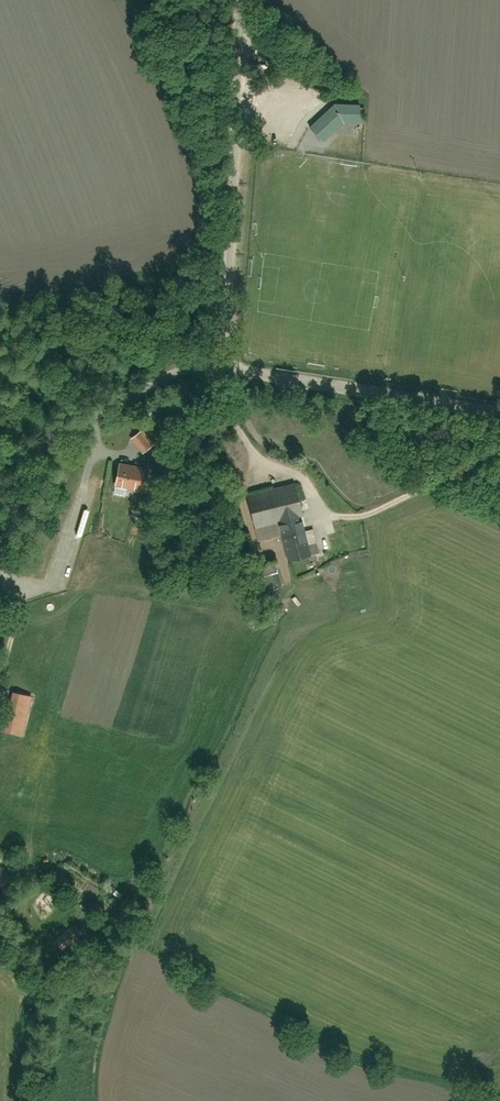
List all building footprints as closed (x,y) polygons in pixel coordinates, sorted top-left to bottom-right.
[(309,128),(325,144),(346,123),(364,124),(364,103),(333,103),(309,128)] [(132,438),(143,453),(154,445),(142,430),(132,438)] [(121,465),(117,484),(135,488),(136,490),(143,491),(145,489),(149,470),(137,468),(136,470),(131,469),(131,467),(121,465)] [(319,553),(317,543),(308,545),(306,538),(304,531),(301,516),(304,516),(295,483),(247,495),(256,528),(280,521),(289,560),(319,553)]
